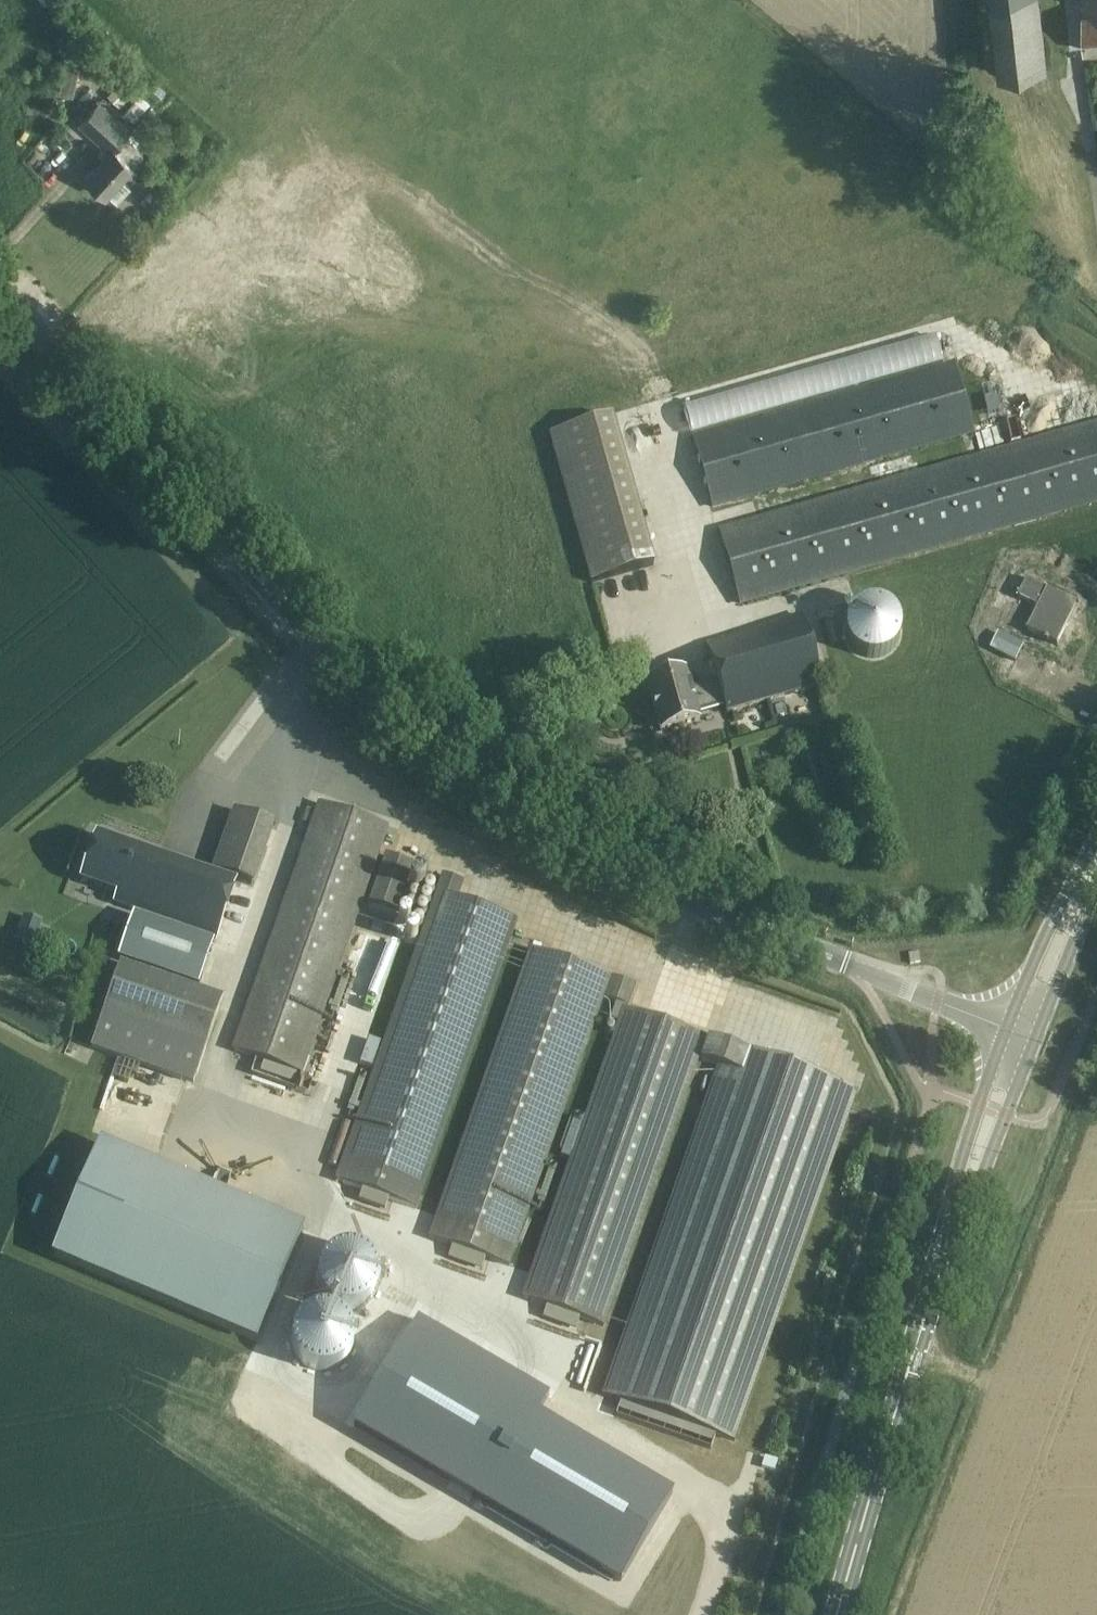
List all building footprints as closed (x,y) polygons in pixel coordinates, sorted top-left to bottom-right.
[(997,53),(999,75),(1047,70),(1039,0),(990,0),(997,53)] [(1086,51),(1096,50),(1096,0),(1087,0),(1088,12),(1083,12),(1086,51)] [(69,24),(68,35),(87,38),(88,27),(69,24)] [(136,90),(123,78),(106,95),(120,107),(136,90)] [(154,81),(145,90),(157,101),(166,92),(154,81)] [(99,103),(94,108),(80,124),(109,151),(85,178),(105,196),(107,194),(117,203),(130,188),(120,179),(133,166),(132,165),(143,153),(125,137),(130,132),(99,103)] [(715,511),(964,440),(976,436),(955,364),(693,438),(715,511)] [(652,564),(611,417),(548,435),(590,582),(652,564)] [(981,456),(969,458),(720,530),(741,605),(1096,504),(1096,424),(981,456)] [(1080,602),(1060,592),(1052,588),(1051,590),(1030,580),(1021,597),(1042,608),(1030,632),(1058,646),(1058,644),(1057,644),(1067,625),(1063,623),(1074,601),(1079,603),(1080,602)] [(891,613),(848,600),(835,646),(877,658),(891,613)] [(723,702),(726,713),(820,685),(800,617),(706,645),(717,682),(691,690),(686,672),(646,684),(659,728),(699,716),(697,710),(723,702)] [(1015,660),(1023,645),(994,632),(988,648),(1015,660)] [(233,1050),(264,1061),(260,1070),(294,1082),(297,1073),(300,1074),(386,827),(319,804),(233,1050)] [(211,872),(252,885),(273,826),(230,812),(211,872)] [(97,835),(80,882),(117,894),(113,905),(216,940),(236,883),(97,835)] [(386,856),(367,909),(394,917),(412,865),(386,856)] [(336,1181),(362,1190),(358,1201),(384,1210),(388,1199),(414,1209),(516,920),(455,899),(462,882),(443,875),(336,1181)] [(134,913),(117,959),(198,987),(214,942),(134,913)] [(13,927),(3,953),(20,960),(32,934),(13,927)] [(530,949),(428,1238),(452,1247),(448,1259),(481,1270),(485,1258),(509,1267),(605,999),(615,1003),(610,1018),(617,1021),(522,1298),(546,1307),(542,1318),(576,1329),(579,1320),(602,1327),(702,1036),(625,1010),(634,986),(530,949)] [(222,998),(120,964),(89,1049),(192,1084),(222,998)] [(601,1395),(621,1402),(616,1416),(710,1449),(716,1436),(734,1442),(858,1091),(708,1038),(700,1061),(717,1066),(601,1395)] [(369,1039),(360,1064),(372,1068),(381,1043),(369,1039)] [(51,1255),(255,1342),(304,1228),(100,1141),(51,1255)] [(313,1252),(311,1295),(329,1296),(329,1308),(362,1310),(365,1255),(313,1252)] [(650,1451),(577,1418),(546,1405),(553,1389),(411,1327),(385,1387),(366,1433),(646,1559),(687,1467),(650,1451)]
